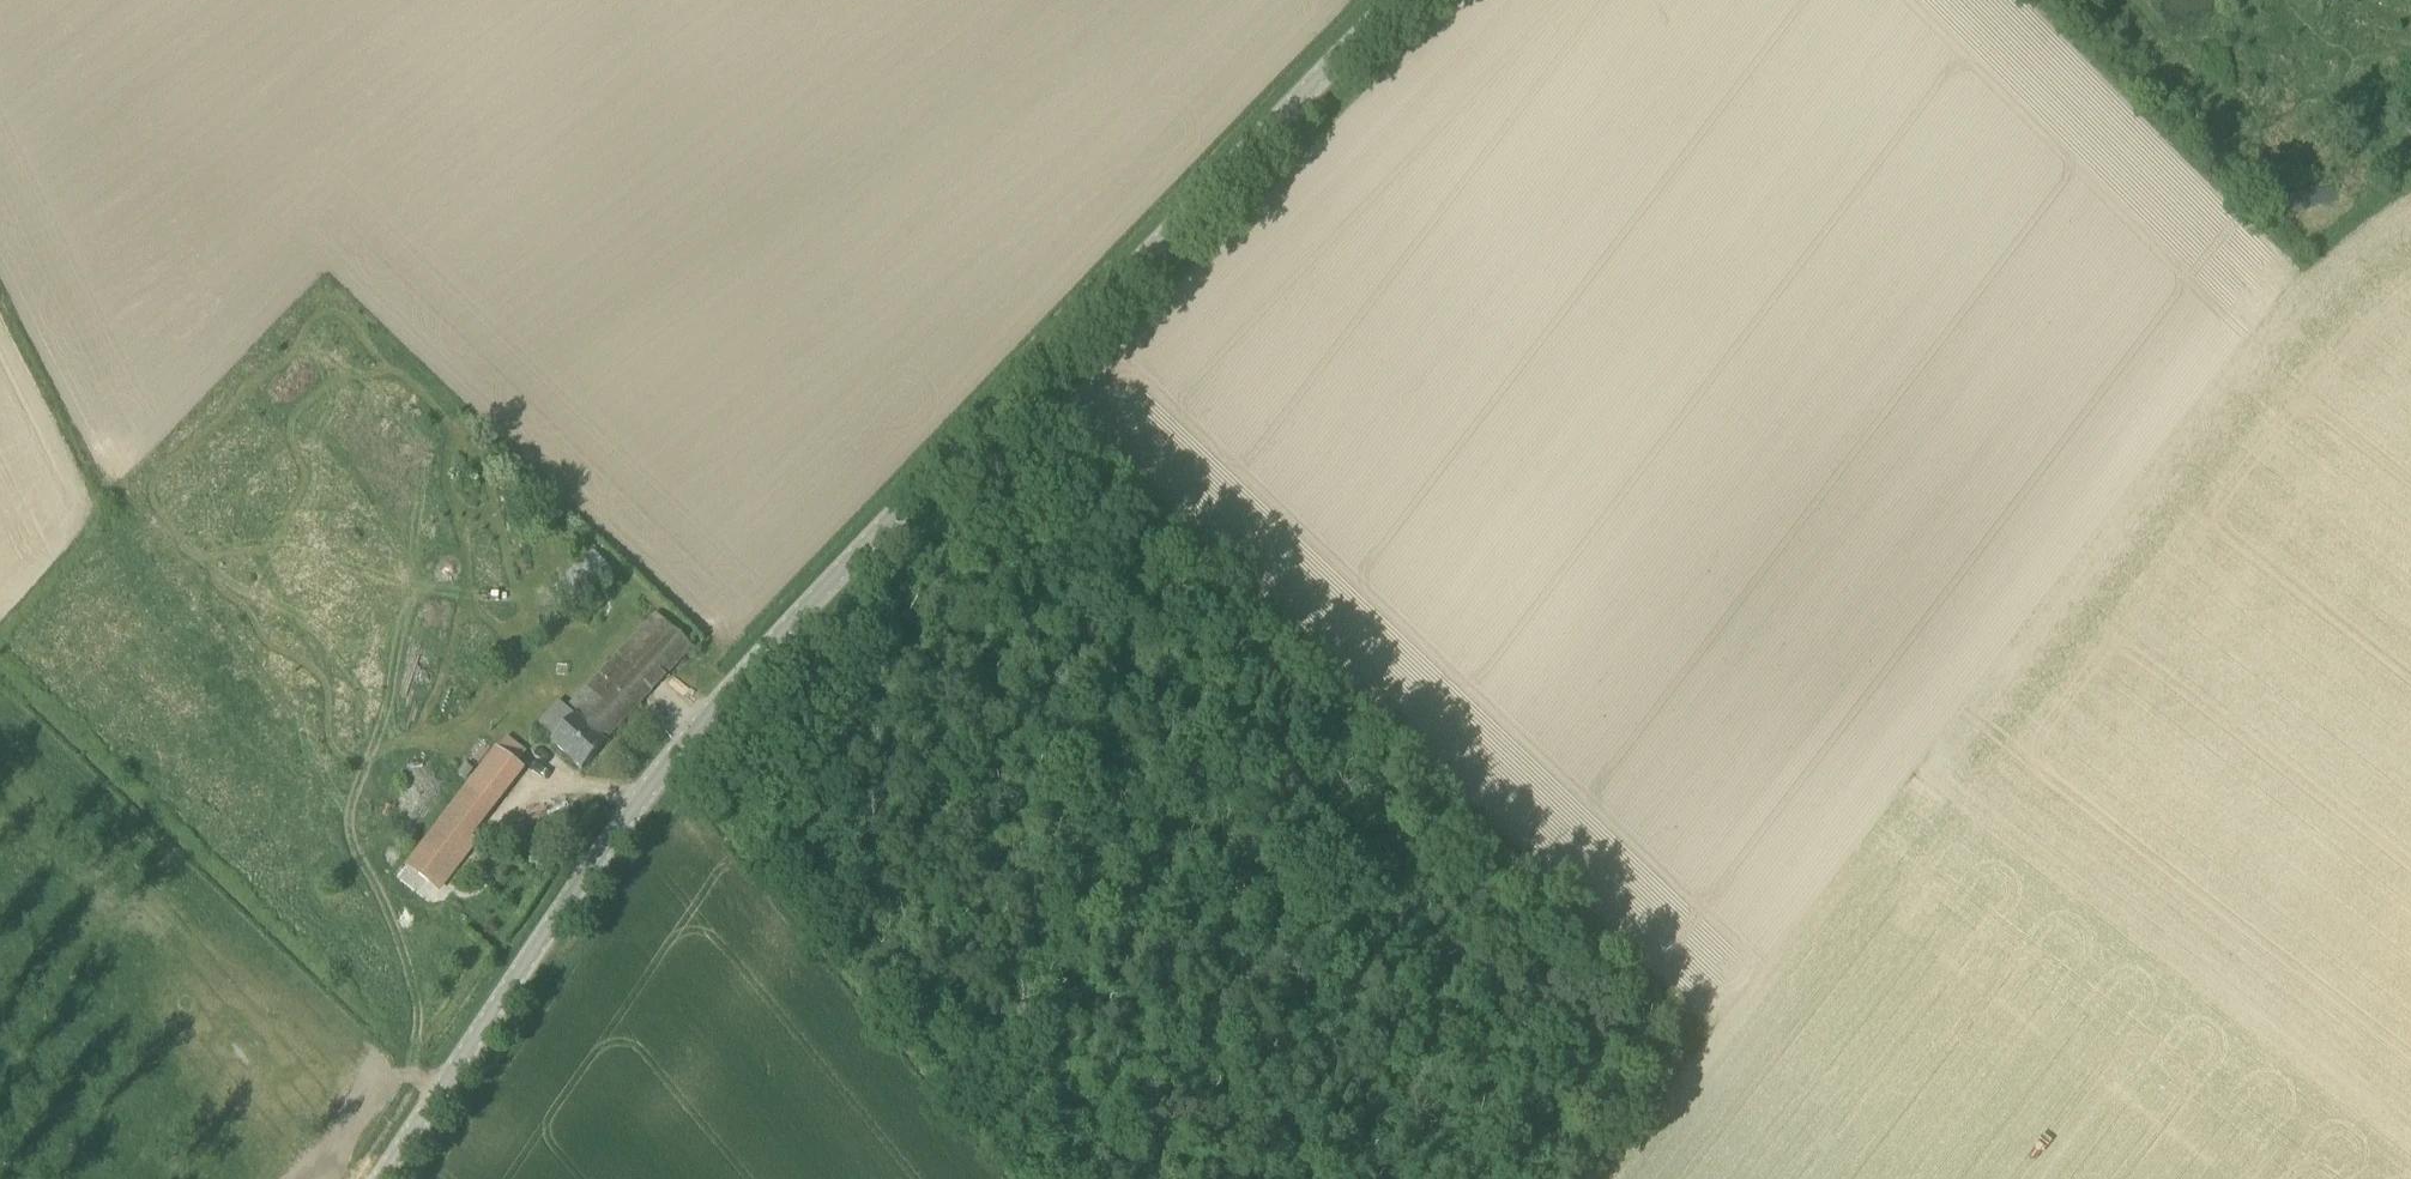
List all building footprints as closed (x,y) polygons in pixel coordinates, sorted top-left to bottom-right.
[(2333,187),(2293,191),(2295,207),(2335,202),(2333,187)] [(571,571),(591,591),(610,571),(591,552),(571,571)] [(574,717),(552,742),(583,770),(606,744),(693,648),(656,614),(566,709),(574,717)] [(472,838),(495,808),(470,789),(409,868),(439,891),(477,842),(472,838)]
